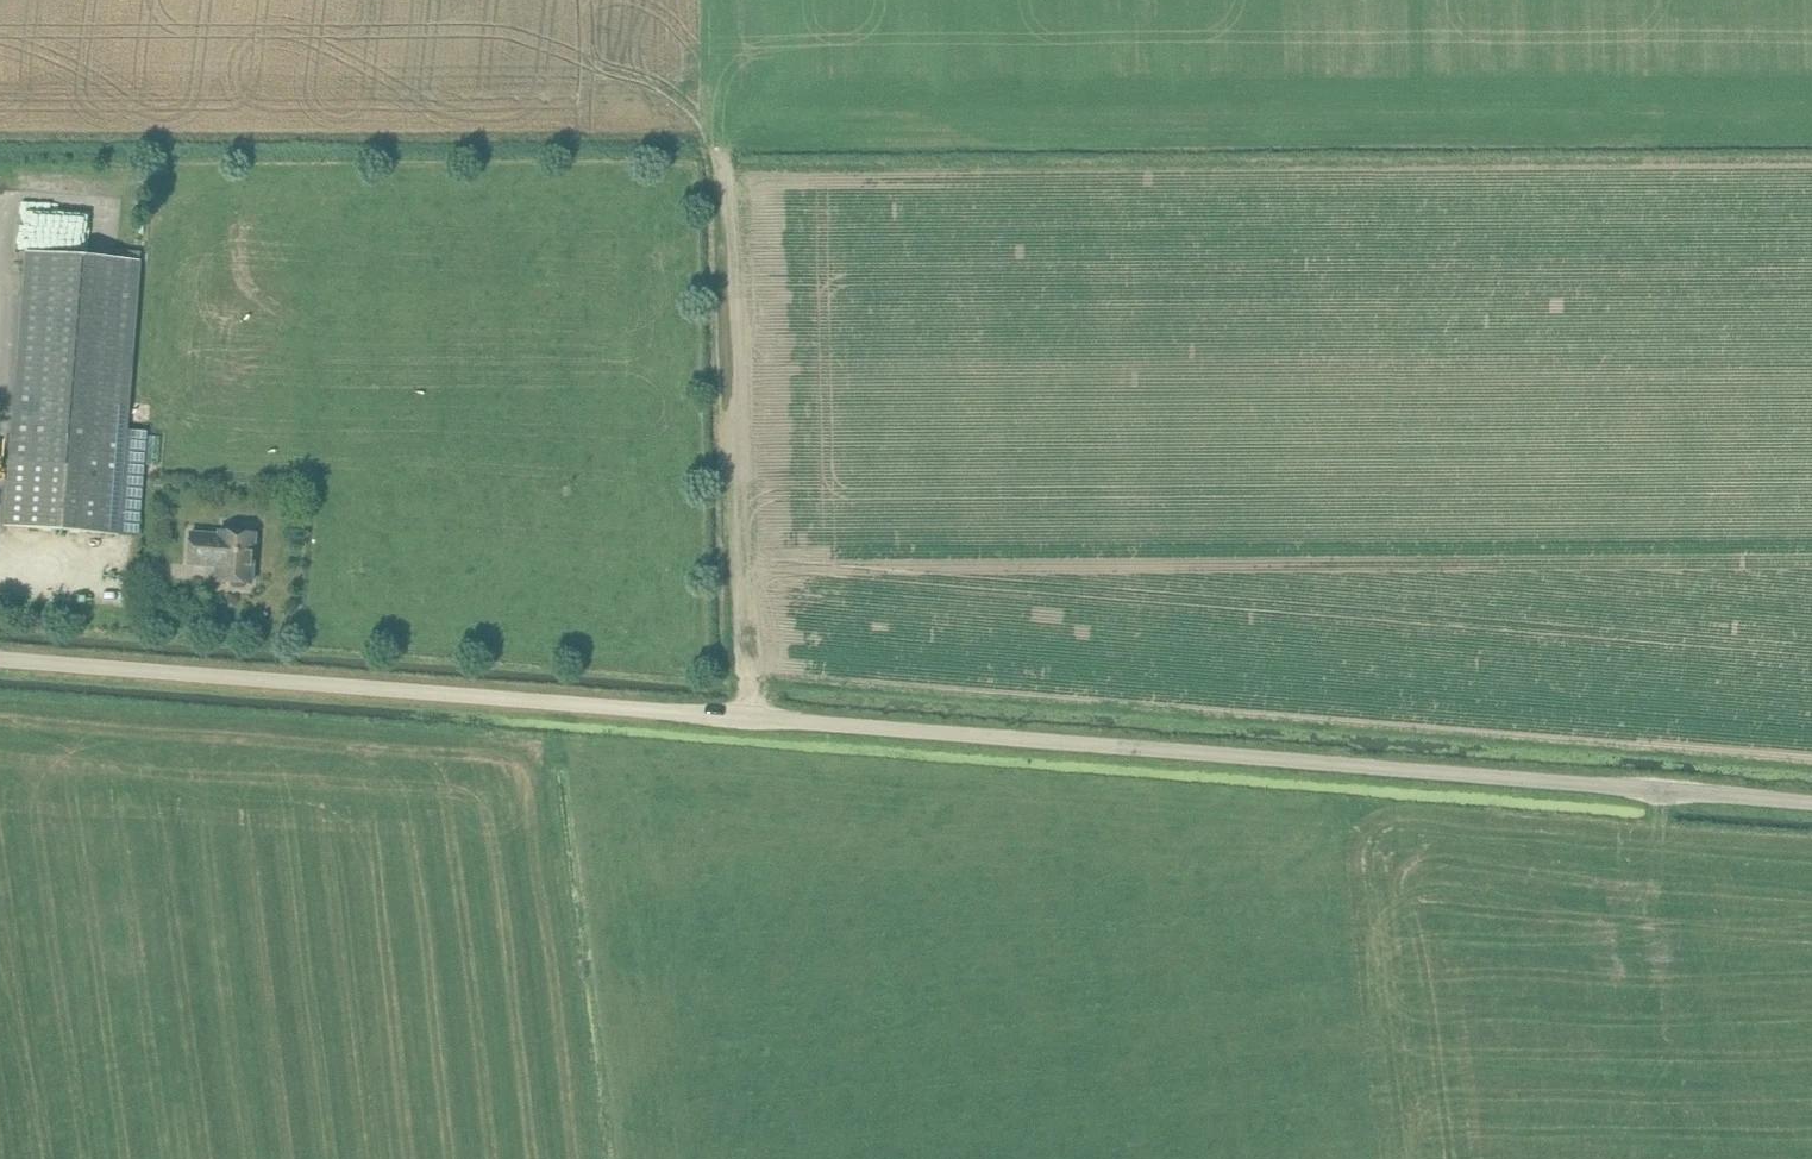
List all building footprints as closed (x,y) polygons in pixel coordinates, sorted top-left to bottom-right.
[(118,535),(139,261),(25,252),(4,526),(118,535)] [(251,584),(254,534),(219,532),(218,536),(190,533),(188,564),(216,566),(215,582),(230,583),(232,588),(244,588),(247,584),(251,584)] [(100,579),(101,590),(124,590),(123,578),(100,579)]
